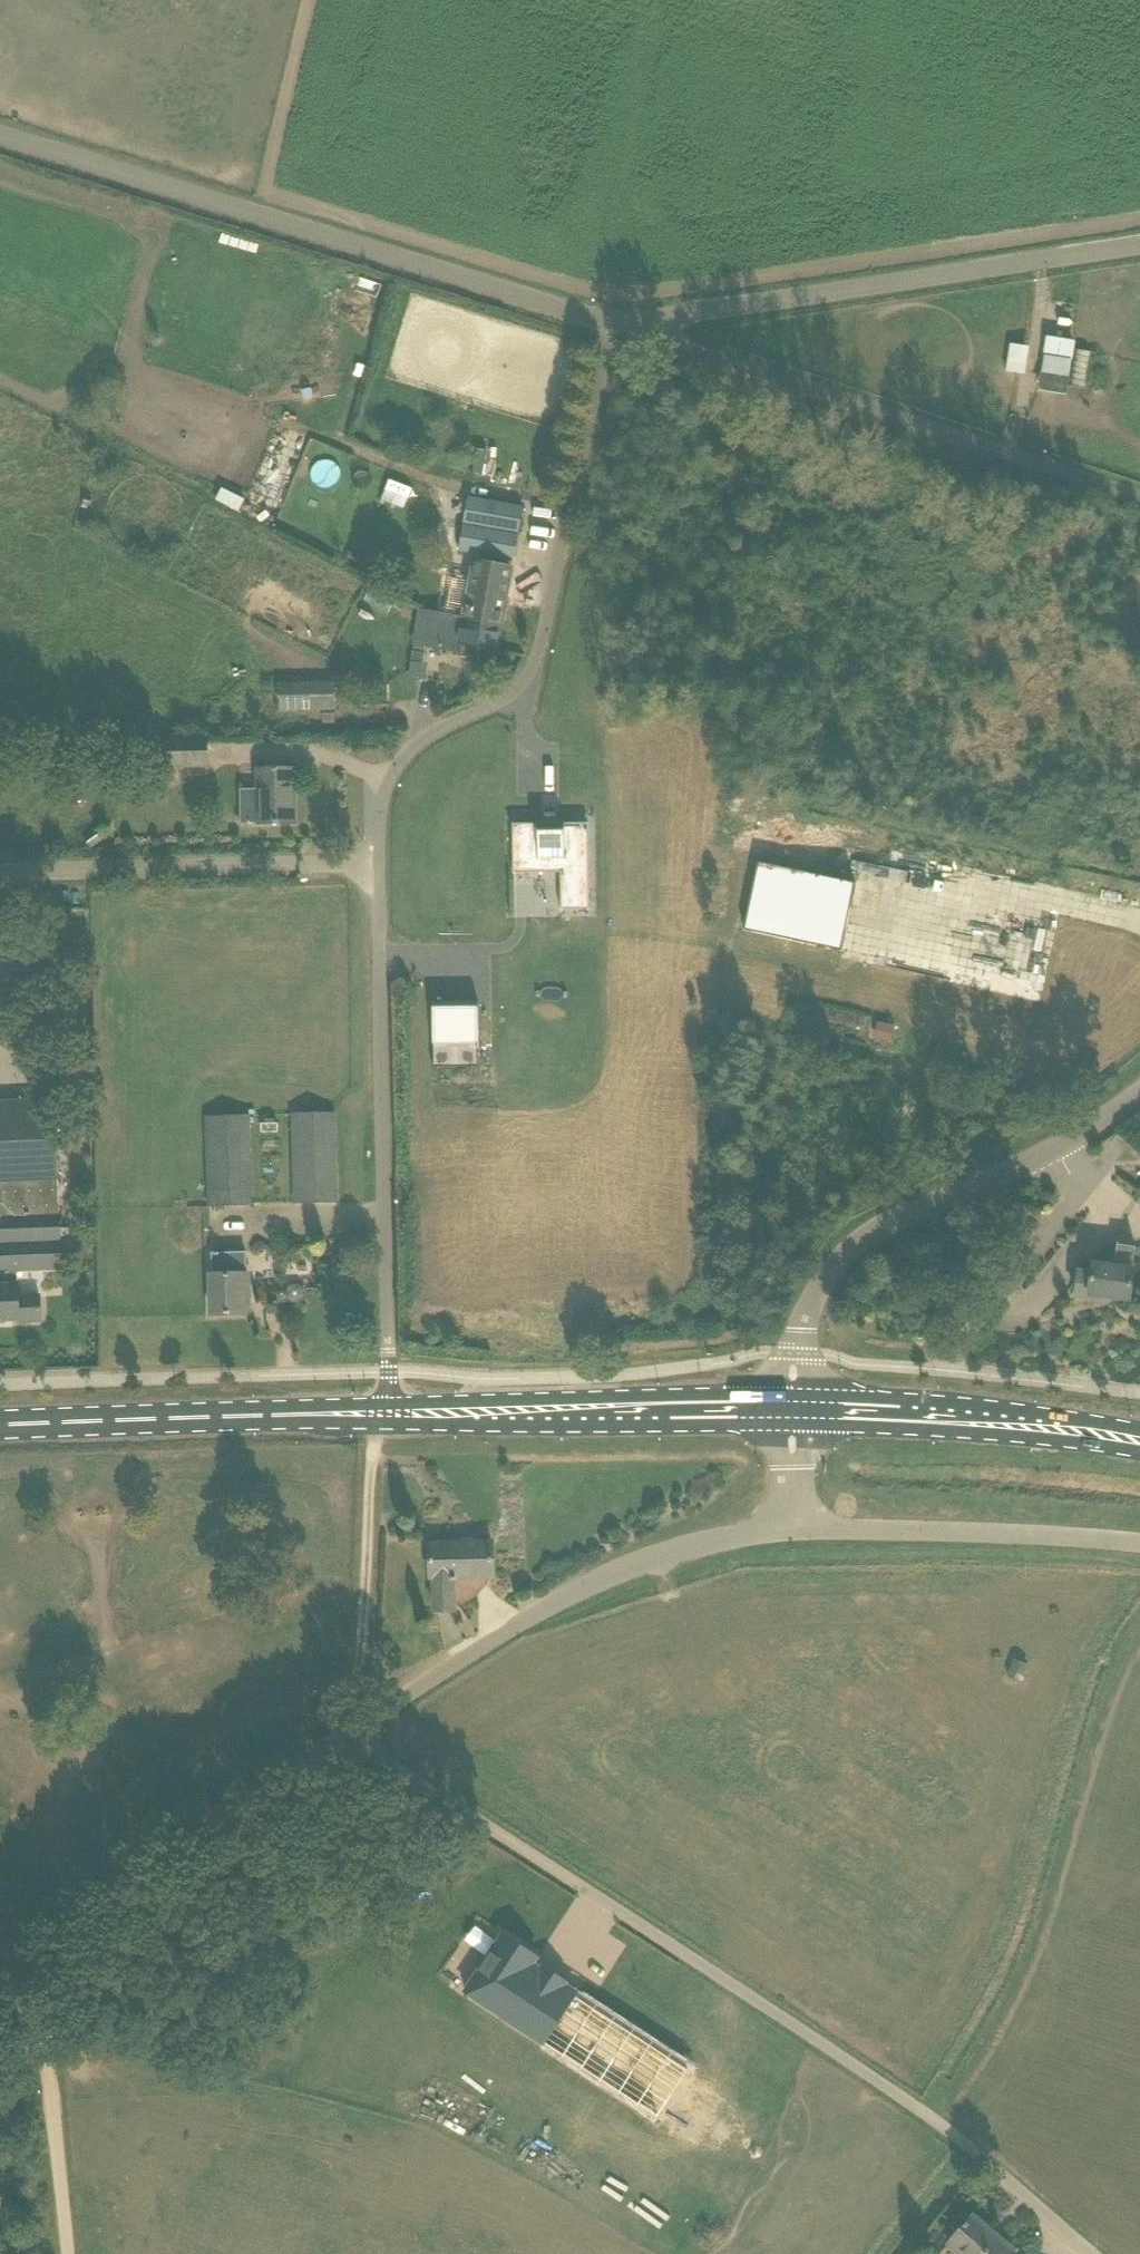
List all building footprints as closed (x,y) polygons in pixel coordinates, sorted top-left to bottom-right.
[(1044,357),(1067,360),(1072,360),(1075,340),(1047,336),(1044,357)] [(1032,346),(1010,343),(1006,372),(1027,376),(1032,346)] [(1076,369),(1089,369),(1089,351),(1076,350),(1076,369)] [(1039,391),(1067,394),(1069,386),(1070,375),(1042,371),(1039,391)] [(245,500),(222,489),(216,500),(239,512),(245,500)] [(522,507),(469,497),(460,551),(514,561),(522,507)] [(501,626),(505,602),(511,568),(475,561),(472,581),(457,578),(450,614),(465,617),(464,619),(501,626)] [(465,617),(450,614),(433,611),(426,647),(459,653),(460,644),(496,651),(501,626),(464,619),(465,617)] [(333,708),(332,688),(280,690),(280,710),(333,708)] [(336,723),(335,709),(324,710),(324,723),(336,723)] [(167,740),(166,767),(208,767),(208,740),(167,740)] [(294,769),(258,769),(259,823),(294,823),(294,769)] [(566,823),(566,812),(540,812),(540,823),(515,823),(514,872),(543,872),(543,863),(562,864),(561,910),(590,910),(591,823),(566,823)] [(103,840),(96,830),(85,837),(85,839),(92,848),(103,840)] [(827,876),(741,858),(727,923),(813,941),(827,876)] [(434,1008),(435,1045),(478,1045),(478,1008),(434,1008)] [(41,1318),(40,1297),(19,1297),(18,1284),(17,1284),(17,1269),(62,1267),(55,1100),(0,1102),(0,1320),(41,1318)] [(337,1203),(335,1112),(292,1113),(294,1204),(337,1203)] [(209,1206),(252,1205),(249,1114),(206,1116),(209,1206)] [(1080,1262),(1075,1296),(1102,1300),(1103,1296),(1129,1300),(1136,1247),(1118,1245),(1115,1267),(1080,1262)] [(212,1274),(211,1274),(212,1315),(243,1314),(243,1303),(249,1303),(248,1273),(246,1273),(246,1252),(212,1253),(212,1274)] [(985,1272),(977,1282),(983,1288),(992,1278),(985,1272)] [(454,1610),(454,1608),(474,1597),(480,1592),(490,1577),(493,1577),(492,1542),(430,1544),(430,1578),(434,1578),(434,1611),(454,1610)] [(1007,1676),(1022,1682),(1029,1665),(1013,1659),(1007,1676)] [(329,1696),(316,1695),(315,1708),(329,1708),(329,1696)] [(532,1967),(535,1962),(538,1957),(503,1935),(466,1992),(470,1994),(409,2089),(664,2253),(677,2253),(765,2117),(559,1984),(532,1967)] [(1014,2250),(972,2215),(951,2239),(968,2253),(1011,2253),(1014,2250)]
